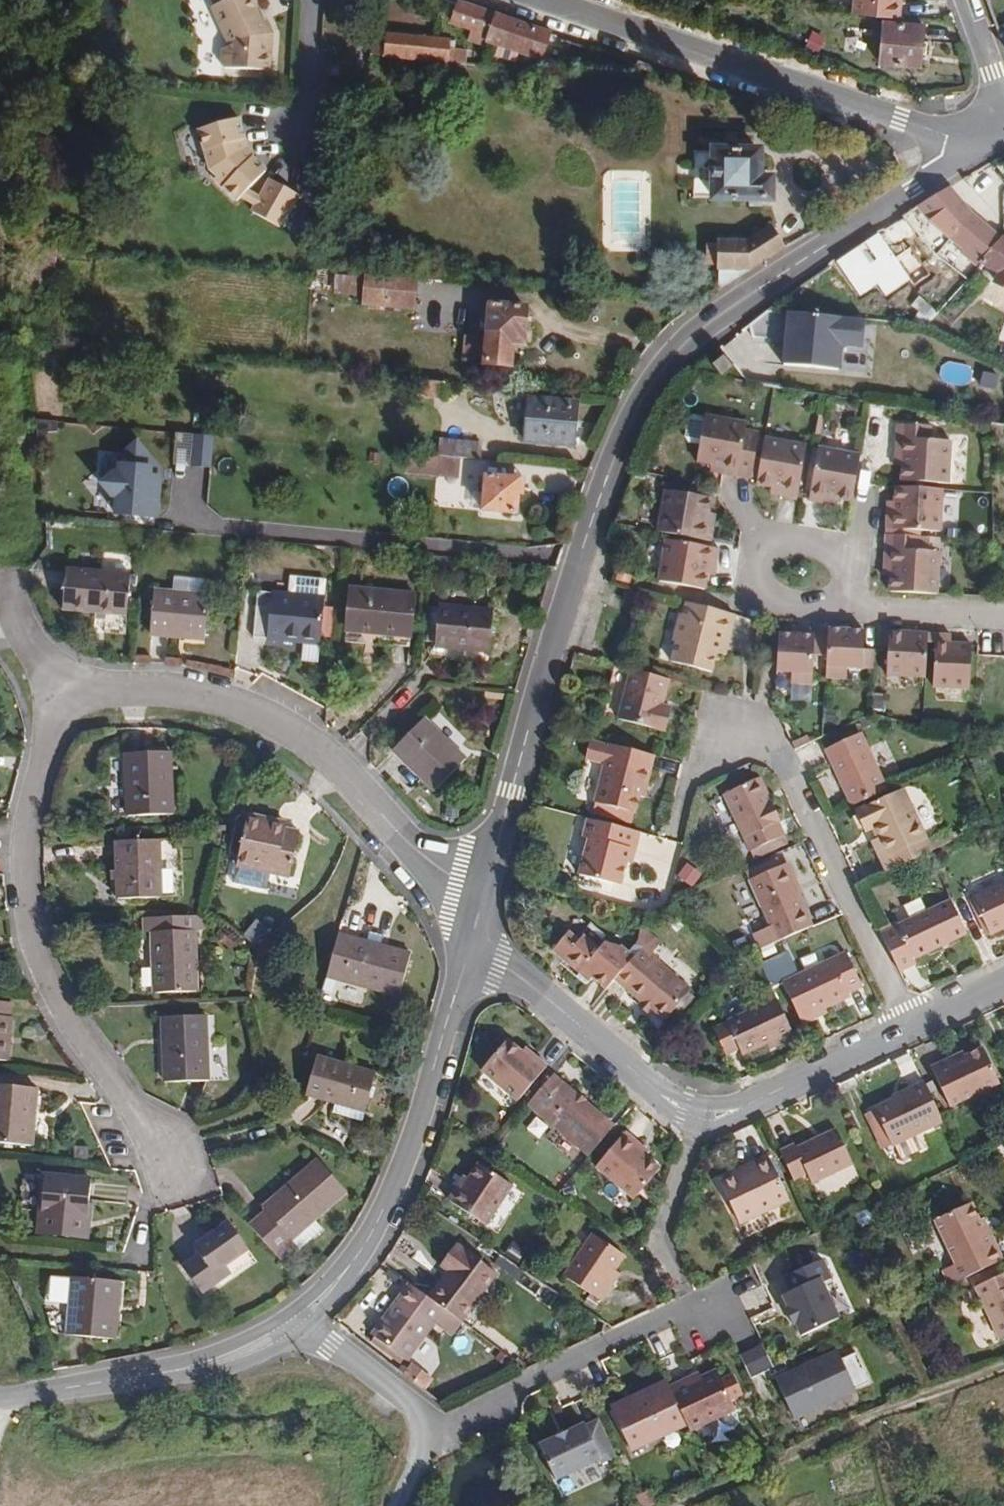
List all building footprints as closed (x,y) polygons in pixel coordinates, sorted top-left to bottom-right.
[(252,0),(211,0),(210,1),(226,35),(226,40),(221,42),(220,58),(223,61),(267,66),(270,27),(269,24),(265,26),(252,0)] [(471,0),(459,0),(454,16),(468,21),(464,33),(484,40),(486,35),(541,54),(550,27),(471,0)] [(902,0),(854,0),(853,12),(901,16),(902,0)] [(450,59),(452,30),(373,21),(369,52),(450,59)] [(927,59),(928,43),(923,43),(924,29),(925,26),(883,23),(883,25),(881,25),(878,66),(921,69),(922,58),(927,59)] [(826,36),(813,31),(806,48),(819,53),(826,36)] [(466,59),(467,47),(454,46),(453,58),(466,59)] [(261,162),(240,141),(243,138),(234,110),(195,122),(206,161),(213,169),(211,171),(233,192),(236,189),(243,182),(261,162)] [(762,138),(730,137),(730,138),(710,138),(708,187),(728,188),(728,190),(773,191),(774,166),(761,166),(762,138)] [(276,218),(294,185),(265,170),(256,188),(252,196),(248,202),(276,218)] [(958,192),(974,180),(969,173),(951,185),(958,192)] [(256,188),(243,182),(236,189),(252,196),(256,188)] [(999,233),(979,219),(958,192),(951,185),(919,204),(961,245),(959,247),(978,267),(980,265),(989,249),(999,233)] [(759,261),(787,243),(770,220),(746,237),(719,237),(719,286),(759,261)] [(911,282),(878,232),(834,261),(859,297),(878,285),(887,298),(911,282)] [(999,233),(989,249),(980,265),(997,274),(993,280),(1003,287),(1003,286),(1003,237),(999,233)] [(364,295),(365,274),(336,272),(334,293),(364,295)] [(412,309),(415,279),(365,274),(364,295),(363,304),(412,309)] [(519,360),(521,338),(529,339),(532,296),(489,292),(487,325),(467,324),(465,355),(519,360)] [(787,310),(785,338),(782,370),(839,375),(842,342),(866,344),(868,316),(787,310)] [(734,381),(727,371),(718,378),(725,388),(734,381)] [(576,442),(579,397),(529,394),(526,439),(576,442)] [(882,414),(883,406),(869,404),(868,411),(882,414)] [(702,444),(707,417),(696,415),(691,419),(688,436),(691,442),(702,444)] [(759,474),(763,451),(756,450),(757,444),(744,442),(747,421),(707,415),(707,417),(702,444),(700,461),(714,463),(723,464),(723,471),(752,476),(753,474),(759,474)] [(947,482),(949,440),(931,438),(931,425),(896,423),(895,455),(903,456),(902,465),(901,480),(947,482)] [(212,433),(193,431),(191,465),(199,466),(210,467),(212,433)] [(797,494),(807,440),(765,433),(763,451),(759,474),(758,479),(771,482),(781,483),(780,491),(797,494)] [(450,454),(452,437),(437,435),(436,443),(435,453),(437,454),(450,454)] [(477,458),(479,440),(452,437),(450,454),(457,456),(477,458)] [(435,453),(436,443),(427,442),(426,453),(435,453)] [(850,495),(853,476),(858,448),(816,442),(806,496),(823,499),(824,491),(834,492),(850,495)] [(435,473),(436,457),(401,453),(400,469),(435,473)] [(455,475),(457,456),(450,454),(437,454),(436,457),(435,473),(455,475)] [(115,468),(120,468),(119,475),(113,475),(112,495),(118,495),(116,515),(156,518),(160,471),(149,470),(150,458),(116,455),(115,468)] [(902,465),(903,456),(895,455),(895,464),(902,465)] [(511,491),(512,476),(483,473),(479,508),(514,511),(516,492),(511,491)] [(520,492),(522,477),(512,476),(511,491),(516,492),(520,492)] [(780,491),(781,483),(771,482),(770,490),(780,491)] [(940,530),(941,489),(894,487),(894,503),(893,513),(887,513),(886,535),(920,536),(920,529),(940,530)] [(706,521),(708,511),(710,497),(664,490),(657,531),(712,540),(714,522),(706,521)] [(833,500),(834,492),(824,491),(823,499),(833,500)] [(938,592),(939,551),(920,550),(920,536),(886,535),(885,565),(893,565),(893,575),(892,591),(938,592)] [(939,551),(940,537),(920,536),(920,550),(939,551)] [(705,574),(707,562),(716,563),(718,547),(663,539),(657,580),(704,587),(705,574)] [(714,575),(716,563),(707,562),(705,574),(714,575)] [(125,613),(129,571),(64,565),(60,607),(125,613)] [(893,575),(893,565),(885,565),(885,575),(893,575)] [(407,631),(411,588),(346,582),(342,624),(407,631)] [(208,632),(212,591),(154,586),(150,627),(208,632)] [(273,589),(257,587),(252,634),(269,636),(273,589)] [(316,640),(320,593),(275,589),(271,636),(316,640)] [(485,648),(489,604),(436,599),(432,643),(485,648)] [(727,640),(734,612),(688,600),(685,613),(682,612),(675,640),(678,641),(673,659),(712,669),(717,651),(719,638),(727,640)] [(828,655),(829,627),(795,626),(795,632),(817,634),(816,655),(828,655)] [(864,647),(865,629),(829,627),(828,655),(827,677),(847,678),(848,667),(863,668),(864,647)] [(929,648),(930,633),(891,631),(889,674),(928,676),(929,648)] [(816,655),(817,634),(795,632),(782,632),(780,671),(793,672),(793,682),(814,683),(816,655)] [(971,687),(973,644),(952,642),(952,634),(936,634),(935,649),(934,685),(971,687)] [(724,653),(727,640),(719,638),(717,651),(724,653)] [(874,668),(875,648),(864,647),(863,668),(874,668)] [(657,706),(663,680),(624,671),(613,721),(660,733),(665,709),(657,706)] [(810,702),(810,686),(792,686),(792,702),(810,702)] [(884,690),(873,690),(872,706),(883,707),(884,690)] [(875,724),(870,715),(859,722),(864,730),(875,724)] [(466,754),(426,716),(395,748),(434,787),(466,754)] [(885,785),(858,729),(822,747),(850,802),(885,785)] [(597,769),(602,747),(582,742),(577,764),(597,769)] [(641,786),(647,757),(602,747),(597,769),(589,805),(590,805),(628,814),(629,814),(632,797),(635,785),(641,786)] [(798,761),(813,754),(810,747),(795,754),(798,761)] [(171,814),(169,751),(125,751),(126,814),(171,814)] [(790,829),(776,799),(773,800),(770,794),(773,792),(764,773),(727,791),(753,847),(790,829)] [(639,798),(641,786),(635,785),(632,797),(639,798)] [(932,847),(902,786),(855,808),(865,828),(874,824),(879,835),(872,838),(887,869),(928,849),(932,847)] [(628,814),(590,805),(588,818),(626,826),(628,814)] [(287,870),(296,826),(283,823),(271,821),(273,815),(245,809),(235,859),(287,870)] [(283,823),(284,817),(273,815),(271,821),(283,823)] [(621,863),(624,851),(630,852),(634,833),(582,821),(577,838),(583,840),(574,877),(616,887),(621,863)] [(756,854),(794,837),(790,829),(753,847),(756,854)] [(158,868),(158,840),(116,841),(117,898),(156,897),(156,868),(158,868)] [(628,864),(630,852),(624,851),(621,863),(628,864)] [(755,880),(784,869),(781,860),(751,871),(755,880)] [(704,873),(688,862),(679,875),(695,887),(704,873)] [(814,925),(790,866),(784,869),(755,880),(772,925),(754,933),(759,947),(814,925)] [(972,892),(989,928),(1003,922),(1003,878),(972,892)] [(989,928),(972,892),(964,896),(980,932),(989,928)] [(917,958),(969,932),(954,899),(898,926),(886,932),(891,943),(904,971),(918,964),(919,962),(917,958)] [(200,987),(197,927),(206,927),(205,911),(147,914),(148,929),(154,929),(157,989),(200,987)] [(898,926),(894,917),(882,923),(886,932),(898,926)] [(691,984),(656,954),(657,953),(651,947),(657,938),(645,927),(641,946),(630,960),(619,973),(631,983),(627,987),(642,999),(651,1006),(664,1017),(669,1011),(691,984)] [(400,991),(411,951),(337,931),(326,971),(333,973),(400,991)] [(619,973),(630,960),(615,948),(599,949),(584,936),(579,941),(569,932),(554,950),(580,973),(585,968),(594,977),(608,988),(616,978),(619,973)] [(821,942),(817,933),(805,938),(810,947),(821,942)] [(805,1024),(830,1012),(827,1005),(851,994),(849,990),(863,984),(848,950),(784,979),(801,1016),(805,1024)] [(594,977),(585,968),(580,973),(589,982),(594,977)] [(329,986),(333,973),(326,971),(322,985),(329,986)] [(631,983),(619,973),(616,978),(627,987),(631,983)] [(676,1016),(697,989),(691,984),(669,1011),(676,1016)] [(772,1046),(786,1040),(782,1032),(794,1026),(778,990),(712,1020),(726,1050),(742,1042),(745,1048),(768,1038),(772,1046)] [(11,1014),(5,1013),(6,999),(0,999),(0,1057),(3,1058),(7,1058),(11,1014)] [(651,1006),(642,999),(639,1003),(648,1010),(651,1006)] [(203,1076),(200,1011),(157,1013),(160,1078),(203,1076)] [(518,1096),(546,1061),(534,1051),(531,1056),(521,1047),(507,1036),(482,1067),(518,1096)] [(534,1051),(524,1043),(521,1047),(531,1056),(534,1051)] [(950,1102),(1000,1079),(983,1043),(955,1056),(954,1054),(932,1064),(950,1102)] [(225,1046),(212,1046),(212,1074),(226,1073),(225,1046)] [(364,1109),(375,1069),(314,1053),(303,1092),(340,1102),(364,1109)] [(615,1121),(585,1096),(585,1093),(578,1087),(575,1088),(554,1070),(530,1101),(590,1151),(615,1121)] [(943,1115),(924,1078),(911,1084),(913,1088),(878,1105),(879,1107),(887,1123),(879,1127),(887,1144),(923,1126),(943,1115)] [(38,1089),(0,1086),(0,1144),(32,1146),(38,1089)] [(357,1121),(364,1109),(340,1102),(333,1115),(357,1121)] [(887,1123),(879,1107),(871,1111),(879,1127),(887,1123)] [(815,1183),(856,1161),(838,1123),(820,1132),(810,1137),(812,1141),(798,1148),(795,1145),(781,1152),(795,1180),(810,1173),(815,1183)] [(659,1161),(645,1150),(634,1142),(639,1137),(626,1126),(597,1161),(634,1191),(637,1189),(653,1168),(659,1161)] [(916,1151),(908,1136),(894,1143),(902,1158),(916,1151)] [(649,1145),(639,1137),(634,1142),(645,1150),(649,1145)] [(311,1215),(342,1187),(314,1155),(260,1203),(265,1208),(248,1222),(276,1254),(292,1240),(288,1235),(311,1215)] [(733,1171),(734,1174),(719,1181),(739,1222),(788,1199),(767,1155),(750,1163),(733,1171)] [(487,1217),(513,1178),(481,1157),(471,1172),(465,1182),(460,1178),(450,1193),(487,1217)] [(465,1182),(471,1172),(466,1168),(460,1178),(465,1182)] [(645,1194),(660,1174),(653,1168),(637,1189),(645,1194)] [(87,1208),(90,1176),(44,1172),(38,1229),(90,1235),(93,1209),(87,1208)] [(1000,1260),(986,1231),(982,1233),(977,1223),(967,1203),(933,1219),(955,1265),(944,1271),(950,1284),(1000,1260)] [(875,1224),(870,1211),(857,1217),(862,1230),(875,1224)] [(297,1245),(319,1225),(311,1215),(288,1235),(292,1240),(297,1245)] [(246,1242),(227,1218),(192,1243),(197,1250),(182,1262),(201,1287),(227,1269),(221,1261),(246,1242)] [(986,1231),(982,1221),(977,1223),(982,1233),(986,1231)] [(605,1274),(613,1262),(623,1248),(591,1226),(564,1270),(600,1295),(611,1278),(605,1274)] [(452,1264),(469,1241),(464,1238),(448,1260),(452,1264)] [(468,1316),(503,1264),(469,1241),(452,1264),(456,1267),(461,1271),(454,1280),(449,1277),(437,1294),(458,1309),(468,1316)] [(825,1265),(819,1251),(783,1267),(789,1281),(825,1265)] [(611,1278),(619,1267),(613,1262),(605,1274),(611,1278)] [(454,1280),(461,1271),(456,1267),(449,1277),(454,1280)] [(838,1321),(823,1289),(831,1285),(822,1267),(787,1283),(794,1296),(787,1299),(792,1310),(790,1311),(797,1326),(799,1325),(805,1336),(838,1321)] [(977,1286),(1000,1276),(996,1268),(973,1278),(977,1286)] [(112,1336),(120,1280),(72,1274),(66,1331),(112,1336)] [(1000,1276),(977,1286),(975,1287),(1000,1343),(1003,1341),(1003,1274),(1000,1276)] [(448,1323),(458,1309),(437,1294),(409,1275),(375,1326),(410,1351),(435,1315),(448,1323)] [(772,1365),(762,1345),(738,1357),(748,1376),(772,1365)] [(855,1392),(841,1360),(838,1355),(836,1349),(775,1376),(794,1419),(855,1392)] [(873,1384),(859,1353),(841,1360),(855,1392),(857,1391),(873,1384)] [(435,1377),(412,1361),(403,1374),(426,1389),(435,1377)] [(733,1408),(728,1396),(720,1380),(715,1368),(688,1380),(685,1373),(668,1381),(690,1428),(733,1408)] [(737,1392),(730,1376),(720,1380),(728,1396),(737,1392)] [(686,1421),(668,1381),(613,1406),(631,1446),(686,1421)] [(614,1457),(595,1417),(581,1425),(579,1422),(536,1443),(556,1482),(599,1461),(600,1463),(614,1457)] [(682,1473),(677,1464),(676,1461),(663,1468),(669,1480),(683,1475),(682,1473)] [(688,1470),(684,1461),(677,1464),(682,1473),(688,1470)]
